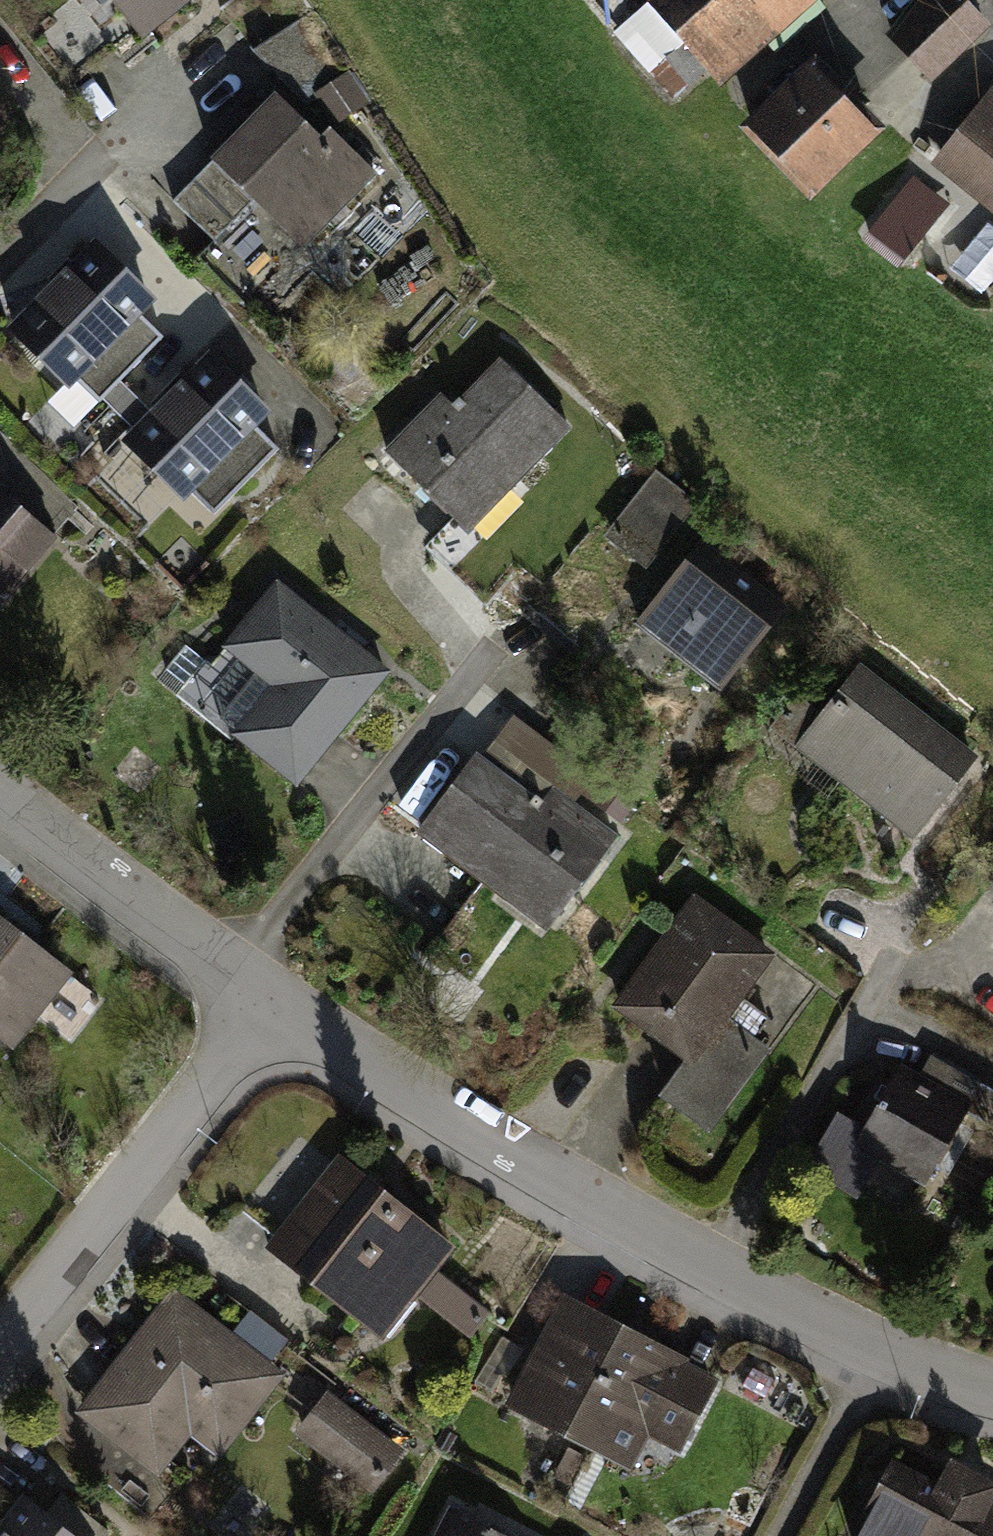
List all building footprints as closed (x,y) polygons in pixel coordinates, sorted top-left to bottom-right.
[(103,0),(67,0),(26,33),(65,79),(127,28),(103,0)] [(149,21),(175,0),(131,0),(149,21)] [(614,31),(673,97),(782,0),(648,0),(614,31)] [(963,0),(931,0),(906,24),(942,61),(983,21),(963,0)] [(312,10),(252,50),(305,104),(320,95),(336,119),(369,97),(312,10)] [(814,69),(753,127),(810,187),(871,128),(814,69)] [(328,145),(276,94),(171,199),(212,240),(253,199),(258,204),(266,196),(309,238),(374,172),(338,136),(328,145)] [(942,158),(992,200),(992,95),(942,158)] [(924,231),(891,205),(868,233),(901,259),(924,231)] [(147,297),(95,247),(14,330),(66,381),(85,361),(112,387),(162,336),(135,310),(147,297)] [(262,409),(210,358),(129,441),(181,492),(200,473),(227,499),(277,448),(250,422),(262,409)] [(565,424),(502,363),(463,402),(458,397),(444,412),(436,405),(390,452),(456,517),(498,474),(507,483),(565,424)] [(76,505),(3,434),(0,437),(0,596),(76,505)] [(689,503),(656,477),(620,523),(618,521),(610,531),(645,558),(689,503)] [(782,607),(701,543),(639,622),(720,686),(782,607)] [(384,671),(276,585),(210,666),(184,645),(157,679),(230,738),(235,731),(296,780),(384,671)] [(970,756),(860,670),(811,733),(850,764),(840,776),(911,831),(970,756)] [(474,758),(421,829),(498,887),(506,877),(552,912),(609,839),(556,799),(550,807),(533,795),(530,800),(474,758)] [(767,955),(694,902),(670,934),(677,939),(671,948),(664,943),(619,1004),(692,1056),(665,1093),(705,1122),(759,1049),(719,1020),(767,955)] [(9,1040),(37,1004),(27,996),(54,962),(0,920),(0,1034),(9,1040)] [(981,1083),(931,1054),(916,1080),(897,1069),(886,1088),(892,1091),(886,1102),(880,1098),(861,1132),(834,1116),(808,1161),(857,1189),(879,1151),(927,1178),(967,1109),(981,1083)] [(981,1083),(967,1109),(992,1124),(992,1090),(981,1083)] [(393,1204),(340,1162),(280,1239),(311,1265),(306,1272),(378,1329),(392,1331),(412,1306),(408,1294),(445,1245),(420,1224),(415,1229),(390,1209),(393,1204)] [(270,1375),(173,1300),(88,1409),(156,1461),(207,1395),(237,1418),(270,1375)] [(626,1331),(568,1301),(515,1403),(599,1447),(617,1412),(677,1443),(676,1445),(699,1457),(706,1442),(684,1431),(710,1381),(677,1364),(679,1359),(649,1343),(647,1348),(623,1336),(626,1331)] [(388,1355),(353,1328),(340,1345),(374,1372),(388,1355)] [(489,1392),(518,1346),(501,1336),(473,1381),(489,1392)] [(396,1454),(325,1399),(313,1414),(332,1429),(321,1443),(373,1483),(396,1454)] [(569,1451),(557,1474),(573,1482),(584,1459),(569,1451)] [(892,1462),(852,1535),(992,1535),(992,1501),(987,1498),(992,1489),(950,1467),(939,1487),(892,1462)] [(41,1517),(65,1535),(103,1535),(108,1529),(61,1492),(41,1517)] [(24,1503),(0,1533),(0,1535),(65,1535),(41,1517),(24,1503)] [(453,1508),(439,1535),(507,1535),(453,1508)]
